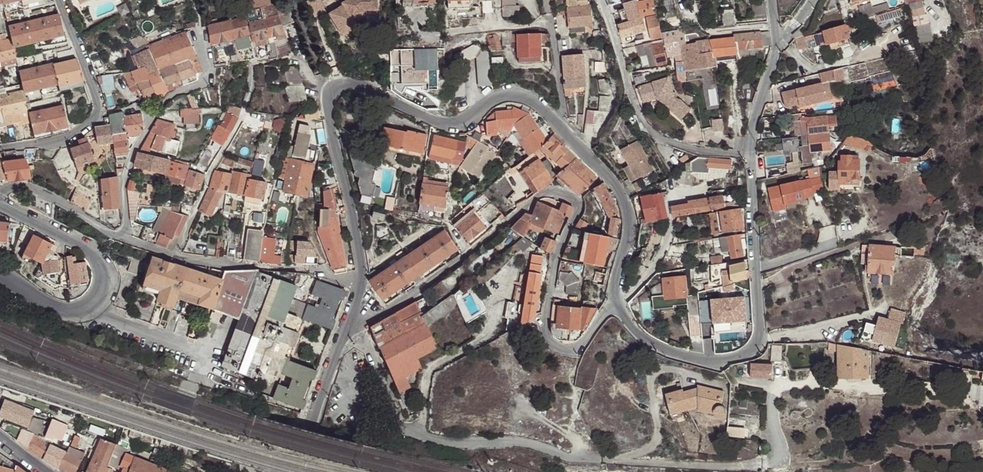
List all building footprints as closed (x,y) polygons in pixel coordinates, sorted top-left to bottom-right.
[(269,4),(268,0),(249,0),(251,9),(269,4)] [(355,17),(354,15),(367,8),(378,9),(379,0),(343,0),(342,0),(344,3),(330,11),(339,26),(355,17)] [(502,17),(519,17),(519,6),(515,6),(515,0),(502,0),(502,17)] [(588,7),(587,2),(576,4),(576,0),(567,0),(565,0),(567,10),(588,7)] [(629,4),(636,2),(636,0),(631,0),(622,2),(624,8),(617,9),(621,22),(632,19),(629,4)] [(654,0),(642,0),(637,1),(640,16),(656,12),(654,0)] [(751,18),(767,16),(765,0),(761,0),(750,2),(751,18)] [(918,37),(930,33),(920,0),(919,0),(908,3),(918,37)] [(632,19),(640,16),(637,1),(636,2),(629,4),(632,19)] [(862,18),(889,10),(887,4),(872,8),(871,3),(858,7),(862,18)] [(289,5),(276,10),(278,16),(290,12),(289,5)] [(588,7),(567,10),(569,18),(570,28),(584,26),(591,25),(588,7)] [(727,23),(727,25),(735,25),(735,9),(724,8),(724,24),(727,23)] [(900,9),(883,14),(885,20),(901,14),(900,9)] [(278,16),(276,10),(248,18),(249,24),(261,21),(278,16)] [(673,11),(665,13),(666,21),(675,20),(673,11)] [(290,12),(278,16),(284,33),(296,28),(290,12)] [(11,39),(13,46),(64,34),(60,15),(8,27),(11,39)] [(662,33),(658,15),(648,18),(651,39),(662,36),(662,33)] [(284,33),(278,16),(261,21),(265,38),(273,35),(284,33)] [(359,24),(355,17),(339,26),(343,34),(359,24)] [(234,39),(248,35),(249,35),(245,18),(230,22),(234,39)] [(630,22),(634,33),(645,29),(642,19),(630,22)] [(265,38),(261,21),(249,24),(253,42),(265,38)] [(860,21),(844,26),(848,36),(861,26),(860,21)] [(221,42),(234,39),(230,22),(217,26),(221,42)] [(623,36),(634,33),(630,22),(619,25),(623,36)] [(140,33),(135,24),(124,30),(128,35),(132,37),(140,33)] [(217,26),(209,28),(212,45),(221,42),(217,26)] [(585,33),(584,26),(570,28),(570,35),(585,33)] [(848,36),(844,26),(823,32),(827,45),(830,44),(839,41),(846,39),(848,38),(848,36)] [(678,29),(662,33),(662,36),(663,40),(666,59),(670,58),(669,51),(672,51),(681,49),(680,46),(681,46),(678,29)] [(770,44),(769,31),(761,32),(762,46),(770,44)] [(762,46),(761,32),(734,35),(735,37),(737,49),(748,48),(762,46)] [(292,51),(284,33),(273,35),(276,53),(292,51)] [(160,73),(176,67),(189,62),(196,59),(186,34),(149,49),(160,73)] [(489,54),(485,34),(448,54),(450,97),(463,96),(461,63),(475,56),(478,85),(491,85),(490,65),(490,59),(489,54)] [(500,48),(499,43),(497,36),(497,34),(487,36),(489,46),(490,46),(491,50),(500,48)] [(541,56),(541,44),(540,34),(518,35),(519,42),(519,57),(541,56)] [(550,43),(548,34),(540,34),(541,44),(550,43)] [(160,73),(149,49),(141,35),(125,44),(133,56),(137,69),(145,69),(151,68),(155,76),(161,75),(160,73)] [(250,47),(248,35),(234,39),(236,50),(250,47)] [(499,43),(519,42),(518,35),(497,36),(499,43)] [(809,36),(795,41),(798,51),(812,47),(809,36)] [(714,57),(738,55),(737,49),(735,37),(710,40),(714,57)] [(268,56),(265,38),(253,42),(257,58),(268,56)] [(15,58),(13,46),(11,39),(0,42),(0,62),(15,58)] [(848,45),(846,39),(839,41),(840,47),(848,45)] [(701,69),(715,67),(717,67),(715,62),(714,57),(710,40),(695,41),(695,43),(681,46),(680,46),(681,49),(684,62),(675,63),(676,72),(685,70),(686,76),(693,75),(693,70),(701,69)] [(840,47),(839,41),(830,44),(831,50),(840,47)] [(662,43),(653,45),(657,64),(657,65),(666,64),(662,43)] [(657,64),(653,45),(647,47),(637,49),(625,50),(627,56),(636,54),(637,59),(649,57),(652,65),(657,64)] [(738,55),(738,56),(742,56),(749,55),(748,48),(737,49),(738,55)] [(75,58),(72,49),(56,53),(58,60),(75,58)] [(672,51),(675,63),(684,62),(681,49),(672,51)] [(567,79),(586,77),(583,54),(564,56),(567,79)] [(93,67),(99,71),(103,70),(98,55),(89,57),(93,67)] [(17,66),(15,58),(0,62),(0,69),(17,66)] [(84,81),(76,59),(53,65),(58,84),(58,86),(84,81)] [(195,75),(202,72),(196,59),(189,62),(195,75)] [(181,80),(195,75),(189,62),(176,67),(181,80)] [(606,71),(605,62),(596,62),(596,72),(606,71)] [(19,72),(23,92),(58,84),(53,65),(19,72)] [(166,87),(181,80),(176,67),(160,73),(161,75),(166,87)] [(702,79),(716,75),(715,67),(701,69),(702,79)] [(151,68),(145,69),(148,77),(155,76),(151,68)] [(137,69),(131,70),(136,82),(149,78),(148,77),(145,69),(137,69)] [(136,82),(131,70),(129,70),(123,72),(130,91),(139,88),(136,82)] [(287,79),(301,77),(299,70),(286,72),(287,79)] [(843,70),(834,71),(835,79),(835,80),(843,79),(843,70)] [(835,79),(834,71),(822,73),(814,75),(816,83),(835,79)] [(97,78),(99,84),(113,82),(111,75),(100,77),(97,78)] [(155,76),(148,77),(149,78),(155,95),(168,91),(166,87),(161,75),(155,76)] [(197,80),(195,75),(181,80),(183,85),(197,80)] [(741,76),(743,89),(750,88),(748,75),(741,76)] [(289,89),(302,87),(301,77),(287,79),(289,89)] [(587,83),(586,77),(567,79),(569,85),(587,83)] [(668,77),(638,87),(643,102),(657,97),(681,118),(690,107),(679,97),(674,97),(668,77)] [(155,95),(149,78),(136,82),(139,88),(143,98),(155,95)] [(168,91),(183,85),(181,80),(166,87),(168,91)] [(86,86),(84,81),(58,86),(59,92),(86,86)] [(829,81),(823,83),(827,101),(834,99),(829,81)] [(99,84),(102,93),(115,90),(113,82),(99,84)] [(800,104),(801,107),(827,101),(823,83),(782,93),(786,108),(800,104)] [(305,102),(302,87),(289,89),(285,90),(288,105),(305,102)] [(28,111),(23,92),(0,96),(0,121),(11,119),(12,124),(21,122),(22,122),(20,112),(28,111)] [(600,107),(611,108),(613,97),(601,96),(600,107)] [(71,125),(81,123),(77,105),(67,105),(71,125)] [(31,123),(33,134),(68,125),(63,106),(29,114),(31,123)] [(238,119),(242,110),(231,107),(227,113),(238,119)] [(513,108),(512,112),(514,126),(529,115),(529,114),(524,112),(513,108)] [(214,109),(178,112),(179,120),(181,120),(182,127),(197,126),(196,116),(215,115),(214,109)] [(597,138),(610,112),(599,111),(588,110),(585,134),(597,138)] [(28,111),(20,112),(22,122),(21,122),(22,124),(31,123),(29,114),(28,111)] [(125,123),(124,116),(123,117),(122,112),(114,114),(115,124),(125,123)] [(173,119),(173,112),(166,112),(162,120),(173,119)] [(487,134),(498,132),(507,137),(514,126),(512,112),(495,113),(495,115),(491,119),(491,122),(486,123),(487,134)] [(142,113),(124,116),(125,123),(137,121),(137,126),(142,125),(142,113)] [(230,133),(238,119),(227,113),(219,127),(230,133)] [(796,130),(796,137),(810,135),(808,119),(808,117),(801,118),(800,114),(789,116),(790,130),(796,130)] [(544,145),(547,141),(546,139),(539,130),(529,115),(514,126),(515,128),(533,153),(539,149),(540,148),(544,145)] [(808,119),(810,135),(828,133),(827,125),(826,118),(826,117),(808,119)] [(715,119),(716,131),(727,130),(726,118),(715,119)] [(157,120),(151,132),(158,134),(167,137),(166,141),(170,143),(175,125),(157,120)] [(890,120),(890,133),(899,133),(899,120),(890,120)] [(127,136),(138,134),(137,126),(137,121),(125,123),(126,132),(127,136)] [(113,135),(126,132),(125,123),(115,124),(112,125),(113,135)] [(304,162),(305,159),(307,148),(310,136),(308,135),(310,126),(300,124),(290,159),(304,162)] [(95,128),(90,132),(90,133),(92,139),(99,158),(103,153),(115,152),(114,143),(113,135),(112,125),(106,127),(103,127),(95,128)] [(226,141),(230,133),(219,127),(215,134),(226,141)] [(543,127),(539,130),(546,139),(550,137),(543,127)] [(406,132),(383,128),(379,145),(422,154),(426,135),(406,130),(406,132)] [(533,153),(515,128),(515,131),(521,144),(528,155),(533,153)] [(116,153),(128,151),(127,136),(126,132),(113,135),(114,143),(115,152),(115,153),(116,153)] [(140,150),(149,152),(157,136),(151,132),(140,150)] [(828,133),(810,135),(812,150),(812,152),(830,150),(828,133)] [(86,134),(80,139),(82,146),(90,144),(86,134)] [(162,153),(166,141),(167,137),(158,134),(152,149),(162,153)] [(575,158),(561,146),(564,143),(554,134),(547,141),(544,145),(540,148),(556,162),(563,169),(575,158)] [(434,135),(430,153),(461,160),(465,145),(465,143),(434,135)] [(810,135),(796,137),(792,137),(793,149),(796,149),(797,152),(803,151),(812,150),(810,135)] [(855,147),(858,138),(851,135),(844,144),(855,147)] [(477,141),(467,136),(465,143),(465,145),(471,149),(477,141)] [(867,141),(858,138),(855,147),(870,153),(873,146),(867,141)] [(80,139),(70,147),(71,149),(82,146),(80,139)] [(629,165),(637,178),(641,174),(652,167),(634,139),(619,149),(629,165)] [(489,148),(477,141),(471,149),(470,152),(460,167),(461,168),(477,180),(497,154),(492,149),(490,148),(489,148)] [(96,163),(90,144),(82,146),(71,149),(75,162),(77,168),(96,163)] [(359,149),(351,147),(350,153),(355,171),(358,172),(356,173),(356,174),(356,177),(360,178),(358,184),(362,196),(373,199),(376,186),(373,185),(376,171),(374,170),(376,163),(359,149)] [(314,162),(316,151),(307,148),(305,159),(314,162)] [(16,150),(4,151),(6,158),(25,157),(24,151),(17,151),(16,150)] [(813,161),(812,152),(812,150),(803,151),(804,164),(813,163),(813,161)] [(831,155),(830,150),(812,152),(813,161),(828,159),(831,155)] [(128,155),(128,151),(116,153),(116,160),(127,159),(128,155)] [(165,174),(168,162),(169,161),(148,155),(139,153),(138,153),(134,166),(165,174)] [(203,153),(200,159),(207,163),(210,157),(203,153)] [(461,160),(430,153),(429,158),(458,165),(461,160)] [(688,156),(681,160),(684,164),(691,159),(688,156)] [(830,185),(841,185),(854,185),(860,185),(860,160),(858,160),(858,156),(852,156),(842,156),(842,163),(840,163),(840,173),(830,173),(830,185)] [(238,161),(252,166),(253,161),(239,157),(238,161)] [(597,178),(575,158),(563,169),(557,173),(560,176),(563,178),(567,182),(581,193),(597,178)] [(693,163),(692,170),(698,170),(697,179),(692,178),(692,183),(699,184),(699,179),(709,180),(714,177),(715,169),(708,168),(708,167),(732,168),(732,160),(708,158),(700,159),(693,163)] [(8,180),(30,178),(31,177),(30,169),(29,165),(27,159),(3,162),(8,178),(8,180)] [(195,168),(202,171),(207,163),(200,159),(195,168)] [(290,159),(283,191),(306,196),(314,165),(304,162),(290,159)] [(550,181),(552,179),(539,159),(524,169),(539,190),(550,181)] [(183,180),(186,167),(168,162),(165,174),(180,179),(183,180)] [(787,175),(801,172),(799,162),(787,165),(788,167),(786,167),(787,175)] [(631,181),(637,178),(629,165),(623,168),(631,181)] [(461,168),(460,167),(457,169),(458,170),(455,177),(457,182),(463,174),(460,171),(461,168)] [(533,195),(539,190),(524,169),(519,173),(533,195)] [(189,170),(184,185),(199,190),(203,175),(189,170)] [(693,174),(680,170),(678,182),(692,186),(692,183),(692,178),(693,174)] [(221,190),(227,192),(231,174),(215,171),(209,188),(207,191),(198,210),(210,214),(221,190)] [(227,192),(245,195),(249,179),(249,174),(232,171),(231,174),(227,192)] [(121,208),(118,176),(105,178),(102,179),(104,209),(121,208)] [(563,185),(567,182),(563,178),(560,176),(557,180),(563,185)] [(822,177),(769,189),(773,211),(787,208),(786,205),(806,200),(805,198),(815,196),(814,193),(824,191),(822,177)] [(249,179),(245,195),(262,198),(265,182),(251,179),(249,179)] [(321,201),(315,203),(316,211),(320,210),(319,227),(328,227),(329,218),(329,213),(336,212),(328,181),(316,186),(321,201)] [(448,187),(422,183),(418,203),(422,203),(433,205),(445,207),(448,187)] [(613,203),(608,194),(602,183),(602,184),(593,189),(608,218),(611,217),(618,213),(613,203)] [(70,201),(85,211),(92,198),(76,190),(70,201)] [(140,192),(133,191),(131,206),(137,207),(140,192)] [(489,201),(483,193),(480,194),(472,201),(474,204),(479,209),(489,201)] [(642,198),(647,221),(667,218),(663,198),(662,193),(642,198)] [(245,195),(244,201),(261,204),(262,198),(245,195)] [(641,196),(634,201),(635,206),(639,224),(647,222),(647,221),(642,198),(641,196)] [(677,216),(682,215),(725,208),(724,198),(688,204),(679,205),(672,206),(674,216),(677,216)] [(560,210),(538,201),(532,215),(529,221),(531,222),(540,226),(554,231),(558,233),(565,216),(566,213),(560,211),(560,210)] [(463,209),(463,208),(459,202),(452,208),(457,214),(463,209)] [(563,202),(563,203),(560,210),(560,211),(566,213),(565,216),(569,218),(573,207),(563,202)] [(178,236),(187,215),(177,212),(178,204),(171,204),(164,205),(162,211),(167,214),(160,232),(154,229),(146,226),(139,239),(167,248),(170,240),(171,240),(174,234),(178,236)] [(741,208),(720,212),(721,215),(723,233),(744,231),(741,208)] [(465,212),(463,209),(457,214),(449,221),(451,221),(452,223),(465,212)] [(380,221),(382,214),(371,210),(369,218),(380,221)] [(162,211),(154,229),(160,232),(167,214),(162,211)] [(476,211),(474,213),(480,220),(483,218),(476,211)] [(720,212),(710,213),(712,221),(719,220),(719,215),(721,215),(720,212)] [(474,213),(455,228),(467,242),(486,227),(480,220),(474,213)] [(525,213),(510,228),(523,237),(524,236),(528,227),(531,222),(529,221),(532,215),(525,213)] [(328,227),(319,227),(319,231),(334,269),(334,274),(346,271),(337,217),(329,218),(328,227)] [(611,217),(608,234),(617,235),(620,219),(611,217)] [(580,218),(575,226),(584,228),(587,221),(580,218)] [(122,222),(122,219),(117,220),(115,224),(107,220),(105,223),(113,228),(114,228),(118,228),(120,226),(122,222)] [(540,226),(531,222),(528,227),(538,231),(540,226)] [(0,223),(0,241),(7,241),(8,224),(0,223)] [(425,231),(421,227),(399,242),(402,247),(425,231)] [(264,232),(249,229),(247,239),(243,260),(259,262),(260,257),(261,251),(263,246),(264,238),(264,232)] [(370,281),(382,299),(456,249),(443,231),(377,276),(370,281)] [(584,264),(589,233),(585,232),(579,264),(583,265),(584,264)] [(607,252),(610,237),(608,237),(607,237),(589,233),(584,264),(586,264),(604,267),(607,252)] [(173,247),(178,236),(174,234),(171,240),(170,240),(167,248),(170,249),(171,249),(173,247)] [(53,256),(54,248),(30,235),(29,236),(31,237),(20,260),(26,262),(29,257),(38,262),(41,277),(54,284),(59,283),(58,270),(65,270),(65,265),(65,255),(53,256)] [(740,235),(728,237),(730,251),(732,259),(743,257),(740,235)] [(523,252),(533,243),(524,236),(523,237),(515,244),(521,250),(523,252)] [(551,254),(556,241),(545,236),(539,249),(551,254)] [(613,253),(618,239),(610,237),(607,252),(613,253)] [(728,237),(721,238),(723,252),(730,251),(728,237)] [(274,240),(264,238),(263,246),(270,247),(270,252),(272,252),(274,240)] [(618,254),(622,239),(618,239),(613,253),(618,254)] [(236,242),(228,241),(226,254),(235,256),(236,242)] [(290,255),(289,265),(294,264),(317,265),(317,256),(315,256),(310,241),(297,241),(297,251),(296,255),(290,255)] [(521,250),(515,244),(503,253),(509,260),(521,250)] [(398,250),(395,245),(374,259),(377,264),(398,250)] [(893,275),(894,256),(895,248),(884,247),(871,245),(870,254),(869,272),(893,275)] [(270,247),(263,246),(261,251),(260,257),(270,258),(270,252),(270,247)] [(566,246),(562,259),(565,259),(566,257),(568,257),(572,248),(566,246)] [(613,269),(618,254),(613,253),(607,252),(604,267),(613,269)] [(532,254),(529,270),(541,272),(543,256),(532,254)] [(711,257),(712,264),(722,262),(721,255),(711,257)] [(142,289),(158,294),(156,302),(162,304),(161,306),(166,308),(162,320),(168,322),(173,307),(175,308),(178,298),(212,309),(222,279),(153,256),(142,289)] [(69,261),(67,262),(70,284),(80,283),(87,282),(84,259),(77,260),(69,261)] [(20,273),(22,269),(17,266),(8,261),(6,265),(20,273)] [(584,277),(586,264),(584,264),(583,265),(579,264),(561,261),(560,264),(571,266),(571,270),(575,270),(575,274),(580,279),(584,277)] [(747,279),(746,263),(730,266),(731,270),(722,271),(724,286),(732,285),(732,282),(747,279)] [(259,270),(225,271),(222,279),(212,309),(239,320),(258,272),(259,270)] [(369,272),(370,280),(370,281),(377,276),(373,270),(369,272)] [(526,293),(538,294),(541,277),(542,272),(541,272),(529,270),(526,293)] [(593,284),(603,287),(607,271),(603,270),(602,274),(596,272),(593,284)] [(559,271),(557,280),(561,281),(572,273),(559,271)] [(258,272),(239,320),(222,366),(262,381),(265,372),(277,377),(279,373),(292,378),(289,388),(279,384),(273,398),(304,409),(307,401),(305,400),(303,400),(307,387),(310,379),(314,380),(318,371),(290,361),(291,359),(286,357),(290,345),(295,347),(299,334),(293,332),(298,317),(332,329),(335,321),(332,320),(340,300),(343,301),(346,291),(316,281),(312,295),(322,298),(320,305),(316,303),(314,307),(292,300),(297,286),(258,272)] [(572,273),(561,281),(566,287),(565,295),(578,296),(579,283),(572,273)] [(700,315),(699,296),(687,297),(685,276),(664,279),(665,296),(653,297),(654,310),(675,308),(675,306),(688,304),(689,316),(700,315)] [(81,291),(80,283),(70,284),(71,293),(81,291)] [(534,321),(538,294),(526,293),(520,327),(534,321)] [(461,309),(452,296),(429,312),(423,316),(429,330),(461,309)] [(746,299),(713,301),(714,324),(748,322),(746,299)] [(371,328),(377,343),(379,349),(380,348),(394,381),(405,376),(421,367),(417,358),(437,347),(429,330),(423,316),(416,302),(371,328)] [(557,324),(559,306),(553,305),(551,315),(550,323),(557,324)] [(561,328),(570,329),(581,330),(582,307),(580,307),(559,306),(557,324),(557,328),(561,328)] [(582,307),(581,330),(586,330),(591,321),(598,309),(592,308),(582,307)] [(892,309),(889,320),(902,323),(904,324),(906,313),(892,309)] [(902,323),(889,320),(879,317),(877,326),(867,323),(864,339),(896,347),(902,323)] [(553,336),(554,337),(560,338),(560,334),(561,328),(557,328),(557,331),(551,331),(551,333),(552,334),(553,336)] [(839,345),(829,343),(828,351),(840,351),(839,345)] [(869,350),(839,345),(840,351),(839,377),(868,377),(869,354),(869,350)] [(749,365),(749,380),(770,379),(770,365),(749,365)] [(405,376),(394,381),(399,391),(410,386),(405,376)] [(698,388),(698,390),(698,408),(715,412),(715,413),(715,414),(715,415),(716,416),(719,419),(721,419),(724,418),(726,416),(727,413),(726,410),(725,408),(722,407),(724,394),(698,388)] [(684,392),(666,396),(672,415),(698,408),(698,390),(684,394),(684,392)] [(9,420),(14,408),(33,416),(35,412),(6,401),(0,415),(0,416),(9,420)] [(14,408),(9,420),(28,428),(33,416),(14,408)] [(715,412),(698,408),(698,412),(716,416),(715,415),(715,414),(715,413),(715,412)] [(67,442),(73,424),(57,418),(51,436),(67,442)] [(32,438),(33,435),(22,431),(18,441),(27,448),(31,440),(32,438)] [(80,439),(74,437),(71,446),(76,448),(80,439)] [(93,460),(102,439),(97,438),(88,458),(93,460)] [(106,467),(107,465),(115,444),(102,439),(93,460),(106,467)] [(27,448),(42,459),(49,445),(40,441),(37,445),(31,440),(27,448)] [(107,465),(117,469),(120,465),(126,454),(125,454),(127,449),(115,444),(107,465)] [(42,459),(58,470),(59,468),(67,452),(61,450),(56,448),(49,445),(42,459)] [(67,452),(82,459),(85,453),(69,448),(69,449),(67,452)] [(69,471),(76,471),(82,459),(67,452),(59,468),(69,471)] [(0,454),(0,471),(15,471),(16,465),(0,454)] [(120,471),(128,471),(134,457),(126,454),(120,465),(123,467),(121,471),(120,471)] [(134,457),(128,471),(172,471),(134,457)] [(108,468),(106,467),(93,460),(88,458),(82,471),(106,471),(108,468)]
